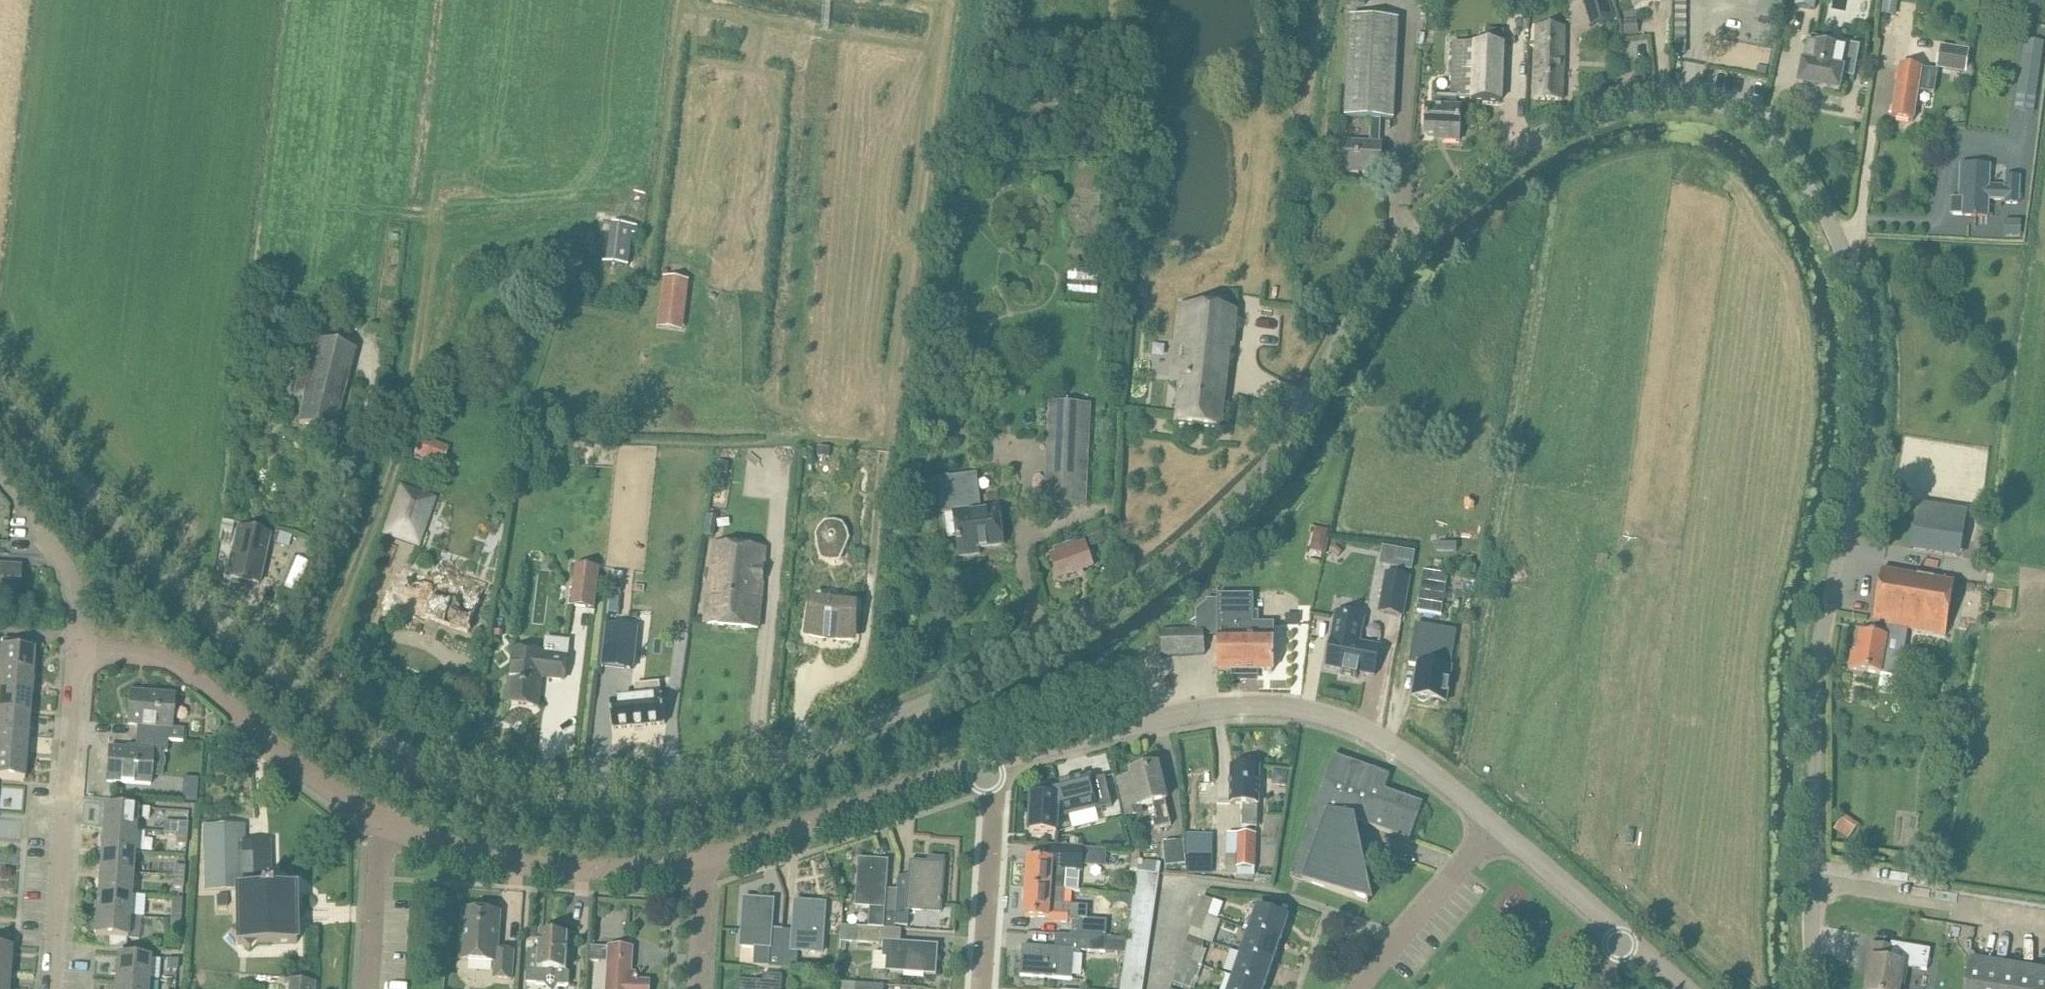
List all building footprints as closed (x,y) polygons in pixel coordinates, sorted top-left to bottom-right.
[(1583,2),(1591,27),(1615,20),(1609,0),(1589,0),(1583,2)] [(1635,9),(1662,1),(1662,0),(1633,0),(1635,9)] [(1794,7),(1815,10),(1816,0),(1796,0),(1794,7)] [(1898,0),(1895,0),(1884,0),(1881,27),(1895,29),(1898,0)] [(1344,142),(1344,152),(1343,172),(1382,174),(1383,143),(1378,143),(1379,119),(1393,119),(1398,19),(1348,17),(1343,116),(1370,117),(1369,143),(1344,142)] [(1638,20),(1624,21),(1625,36),(1639,35),(1638,20)] [(1537,43),(1532,42),(1532,48),(1536,48),(1534,100),(1562,101),(1566,29),(1538,28),(1537,43)] [(1427,108),(1427,114),(1426,134),(1443,135),(1443,141),(1459,142),(1461,110),(1457,109),(1457,100),(1501,102),(1502,82),(1505,32),(1486,30),(1485,45),(1455,43),(1452,97),(1438,96),(1437,109),(1427,108)] [(1802,66),(1798,86),(1840,93),(1842,81),(1843,76),(1855,79),(1861,47),(1812,37),(1811,42),(1809,41),(1805,63),(1803,63),(1802,66)] [(1941,46),(1938,69),(1967,74),(1971,50),(1941,46)] [(2023,55),(2017,93),(2036,96),(2042,58),(2023,55)] [(1901,66),(1895,98),(1892,118),(1914,122),(1919,91),(1935,93),(1938,71),(1901,66)] [(1957,109),(1946,116),(1950,125),(1962,118),(1958,110),(1957,109)] [(1974,218),(1977,218),(1977,217),(1988,217),(1989,201),(2005,202),(2005,204),(2019,204),(2020,178),(2006,177),(2006,187),(1990,187),(1991,166),(1961,165),(1960,192),(1964,192),(1964,199),(1955,199),(1951,202),(1951,212),(1954,215),(1963,216),(1974,217),(1974,218)] [(945,200),(955,210),(962,202),(952,192),(945,200)] [(2007,221),(2004,232),(2021,237),(2023,226),(2007,221)] [(638,227),(611,223),(605,264),(629,267),(633,235),(637,236),(638,227)] [(1069,269),(1067,294),(1098,296),(1099,271),(1069,269)] [(664,278),(659,316),(679,319),(684,281),(664,278)] [(1181,384),(1177,425),(1221,430),(1225,388),(1226,383),(1230,351),(1233,350),(1237,312),(1180,306),(1172,383),(1181,384)] [(261,326),(259,335),(274,338),(276,329),(261,326)] [(307,343),(299,377),(294,396),(305,399),(299,425),(333,433),(338,414),(352,354),(307,343)] [(437,408),(442,393),(431,390),(426,405),(437,408)] [(1087,505),(1091,404),(1065,403),(1066,397),(1051,397),(1051,402),(1049,402),(1044,503),(1087,505)] [(415,456),(441,466),(448,448),(422,437),(415,456)] [(937,513),(942,512),(942,513),(954,512),(960,557),(980,555),(980,550),(1004,547),(1001,527),(999,510),(979,512),(975,474),(938,478),(941,502),(936,503),(937,513)] [(435,499),(405,489),(400,487),(383,535),(418,547),(435,499)] [(1967,512),(1939,507),(1920,504),(1912,549),(1959,557),(1967,512)] [(707,515),(704,535),(715,537),(718,517),(707,515)] [(819,528),(815,536),(820,561),(831,563),(841,563),(850,539),(848,532),(843,524),(834,521),(825,522),(819,528)] [(1316,528),(1310,551),(1324,554),(1329,531),(1316,528)] [(259,586),(270,536),(238,529),(227,579),(259,586)] [(1102,533),(1088,538),(1091,548),(1105,543),(1102,533)] [(1323,566),(1361,575),(1366,552),(1328,542),(1323,566)] [(759,629),(760,609),(766,550),(752,548),(734,546),(712,544),(705,624),(759,629)] [(1086,544),(1051,555),(1056,571),(1066,567),(1069,575),(1094,567),(1086,544)] [(1383,547),(1379,566),(1412,572),(1415,553),(1383,547)] [(576,565),(571,607),(595,610),(600,569),(576,565)] [(18,601),(21,567),(0,566),(0,600),(18,601)] [(1852,653),(1849,669),(1882,675),(1900,678),(1903,656),(1885,653),(1888,637),(1887,637),(1889,627),(1908,630),(1946,636),(1955,582),(1882,570),(1874,622),(1875,622),(1872,635),(1860,633),(1857,654),(1852,653)] [(409,571),(397,608),(468,633),(484,588),(459,580),(457,587),(409,571)] [(1424,571),(1418,612),(1442,615),(1448,575),(1424,571)] [(1379,575),(1372,615),(1390,618),(1397,578),(1379,575)] [(1258,676),(1258,671),(1258,659),(1249,659),(1249,624),(1253,624),(1253,597),(1220,597),(1220,602),(1208,602),(1199,608),(1199,630),(1161,631),(1162,657),(1205,655),(1205,636),(1218,636),(1219,671),(1232,671),(1232,676),(1258,676)] [(812,601),(804,637),(805,639),(832,643),(857,644),(858,643),(859,605),(858,604),(812,599),(812,601)] [(1299,615),(1285,615),(1285,625),(1299,625),(1299,615)] [(1274,624),(1253,624),(1249,624),(1249,659),(1258,659),(1258,671),(1274,671),(1274,651),(1274,624)] [(1416,624),(1409,665),(1419,667),(1417,678),(1414,698),(1445,703),(1449,683),(1454,654),(1457,631),(1416,624)] [(606,625),(601,668),(634,671),(639,629),(606,625)] [(1377,629),(1351,625),(1344,674),(1360,676),(1359,679),(1370,681),(1371,678),(1384,680),(1389,649),(1375,647),(1377,629)] [(514,650),(510,684),(508,704),(538,707),(541,677),(565,680),(567,657),(569,641),(552,639),(550,655),(544,655),(544,653),(514,650)] [(33,672),(34,650),(31,650),(31,642),(2,640),(2,648),(1,648),(0,648),(0,670),(33,672)] [(31,694),(33,672),(0,670),(0,691),(31,694)] [(31,694),(0,691),(0,713),(29,716),(31,694)] [(136,738),(183,742),(184,729),(172,728),(174,695),(130,692),(128,726),(137,726),(136,738)] [(637,699),(611,701),(614,731),(666,726),(663,696),(662,696),(637,699)] [(29,716),(0,713),(0,735),(28,737),(29,716)] [(209,719),(208,728),(211,732),(217,732),(220,729),(221,720),(218,716),(212,716),(209,719)] [(28,737),(0,735),(0,757),(26,759),(28,737)] [(107,782),(127,784),(150,785),(151,774),(163,775),(163,769),(165,767),(165,760),(164,758),(165,753),(167,753),(168,741),(183,742),(136,738),(135,750),(109,748),(107,782)] [(1354,821),(1410,841),(1423,803),(1385,790),(1390,775),(1334,755),(1291,876),(1369,904),(1354,821)] [(25,781),(26,759),(0,757),(0,779),(25,781)] [(1153,805),(1156,818),(1152,819),(1155,830),(1169,826),(1164,800),(1166,799),(1163,785),(1159,766),(1131,772),(1133,778),(1119,782),(1128,818),(1143,815),(1141,808),(1153,805)] [(1232,768),(1231,788),(1230,805),(1243,805),(1242,827),(1257,828),(1259,789),(1260,769),(1232,768)] [(1274,770),(1272,784),(1286,787),(1288,772),(1274,770)] [(182,803),(196,804),(198,779),(184,778),(182,803)] [(1028,815),(1027,825),(1032,825),(1031,836),(1057,837),(1057,832),(1070,831),(1070,827),(1078,825),(1095,821),(1113,817),(1113,820),(1123,817),(1116,790),(1107,793),(1106,789),(1059,801),(1059,798),(1033,797),(1032,815),(1028,815)] [(103,828),(136,830),(137,818),(149,819),(150,809),(105,806),(103,828)] [(1264,815),(1262,873),(1278,874),(1280,816),(1264,815)] [(1844,815),(1834,830),(1848,840),(1859,825),(1844,815)] [(178,823),(177,834),(187,835),(188,824),(178,823)] [(1188,825),(1188,837),(1186,837),(1187,857),(1190,857),(1190,873),(1211,874),(1211,873),(1215,873),(1216,856),(1214,856),(1214,850),(1212,850),(1213,837),(1201,837),(1201,827),(1199,827),(1199,826),(1188,825)] [(236,890),(237,927),(231,936),(238,942),(238,947),(243,947),(250,953),(259,944),(295,944),(294,888),(273,888),(273,886),(270,886),(270,878),(261,878),(260,842),(244,842),(243,826),(204,827),(205,890),(236,890)] [(101,850),(134,852),(136,830),(103,828),(101,850)] [(177,834),(177,845),(186,845),(187,835),(177,834)] [(1228,834),(1227,855),(1226,875),(1254,876),(1256,835),(1228,834)] [(1184,840),(1163,843),(1165,867),(1187,865),(1184,840)] [(1029,859),(1027,888),(1065,891),(1079,892),(1082,859),(1101,860),(1101,850),(1073,848),(1053,846),(1052,861),(1029,859)] [(100,871),(133,874),(134,852),(101,850),(100,871)] [(1133,850),(1131,870),(1139,871),(1141,851),(1133,850)] [(898,890),(896,914),(895,926),(908,927),(909,910),(924,912),(925,905),(941,907),(945,859),(929,858),(929,864),(912,863),(909,891),(898,890)] [(895,926),(896,914),(898,890),(887,889),(889,861),(859,859),(855,907),(870,908),(869,928),(884,929),(884,928),(895,929),(895,926)] [(175,866),(174,877),(184,878),(185,867),(175,866)] [(98,893),(131,895),(133,874),(100,871),(98,893)] [(1138,874),(1136,885),(1158,888),(1159,877),(1138,874)] [(174,877),(174,888),(183,888),(184,878),(174,877)] [(1156,898),(1158,888),(1136,885),(1135,895),(1156,898)] [(1072,936),(1126,938),(1128,938),(1128,937),(1129,930),(1120,929),(1120,925),(1107,924),(1107,921),(1087,919),(1088,907),(1064,905),(1065,891),(1027,888),(1025,917),(1048,918),(1047,921),(1069,923),(1069,921),(1073,921),(1072,936)] [(131,895),(98,893),(97,915),(129,917),(131,895)] [(1133,908),(1133,905),(1135,896),(1115,895),(1114,905),(1120,904),(1123,904),(1126,906),(1128,908),(1133,908)] [(1135,896),(1133,905),(1155,909),(1156,898),(1135,895),(1135,896)] [(1197,911),(1208,915),(1216,918),(1221,903),(1202,897),(1197,911)] [(173,898),(171,920),(181,921),(182,899),(173,898)] [(745,899),(742,943),(756,944),(756,949),(754,966),(774,968),(782,968),(783,930),(772,930),(774,901),(745,899)] [(794,931),(783,930),(782,968),(799,969),(799,951),(809,952),(809,947),(822,949),(825,905),(796,903),(794,931)] [(597,904),(596,918),(605,919),(611,914),(612,905),(597,904)] [(1133,905),(1133,908),(1132,916),(1153,919),(1155,909),(1133,905)] [(1289,918),(1270,911),(1258,907),(1250,931),(1281,941),(1289,918)] [(499,944),(501,913),(465,910),(461,960),(496,963),(495,979),(512,980),(514,953),(496,951),(497,944),(499,944)] [(1197,911),(1191,928),(1202,932),(1208,915),(1197,911)] [(95,937),(128,939),(139,940),(141,918),(129,917),(97,915),(95,937)] [(1130,926),(1151,929),(1153,919),(1132,916),(1130,926)] [(181,921),(171,920),(170,931),(180,931),(181,921)] [(844,926),(843,942),(880,945),(881,929),(844,926)] [(1130,926),(1129,930),(1128,937),(1150,940),(1151,929),(1130,926)] [(528,972),(528,983),(545,984),(549,988),(554,988),(558,985),(569,986),(570,974),(569,974),(567,972),(569,936),(562,935),(555,928),(548,934),(540,934),(539,952),(529,952),(528,972)] [(1273,965),(1281,941),(1250,931),(1242,954),(1273,965)] [(1126,938),(1072,936),(1056,935),(1055,949),(1023,946),(1021,976),(1041,978),(1071,980),(1073,956),(1080,956),(1080,951),(1104,953),(1104,952),(1125,953),(1126,938)] [(1128,937),(1128,938),(1127,947),(1148,950),(1150,940),(1128,937)] [(874,971),(917,974),(937,975),(939,945),(884,941),(883,954),(875,953),(874,971)] [(1204,952),(1196,949),(1197,947),(1186,943),(1180,959),(1200,964),(1204,952)] [(1917,948),(1897,945),(1896,949),(1872,945),(1869,960),(1873,961),(1868,988),(1899,988),(1899,986),(1905,987),(1908,967),(1927,970),(1930,951),(1917,948)] [(0,947),(0,973),(10,974),(12,948),(0,947)] [(609,967),(607,988),(649,988),(650,982),(639,982),(639,979),(631,979),(633,949),(590,947),(589,961),(609,962),(609,967)] [(1147,961),(1148,950),(1127,947),(1125,957),(1147,961)] [(1264,988),(1273,965),(1242,954),(1234,978),(1264,988)] [(116,977),(149,980),(150,958),(118,956),(116,977)] [(1125,957),(1124,968),(1145,971),(1147,961),(1125,957)] [(1969,958),(1964,988),(2044,988),(2044,970),(1969,958)] [(1200,964),(1180,959),(1172,982),(1191,988),(1200,964)] [(167,971),(177,971),(178,960),(168,960),(167,971)] [(1143,981),(1145,971),(1124,968),(1122,978),(1143,981)] [(0,973),(0,988),(9,988),(10,974),(0,973)] [(765,982),(739,980),(739,988),(783,988),(784,976),(765,975),(765,982)] [(149,980),(116,977),(115,988),(148,988),(149,980)] [(1120,988),(1123,988),(1142,988),(1143,981),(1122,978),(1120,988)] [(1230,988),(1264,988),(1234,978),(1230,988)]
